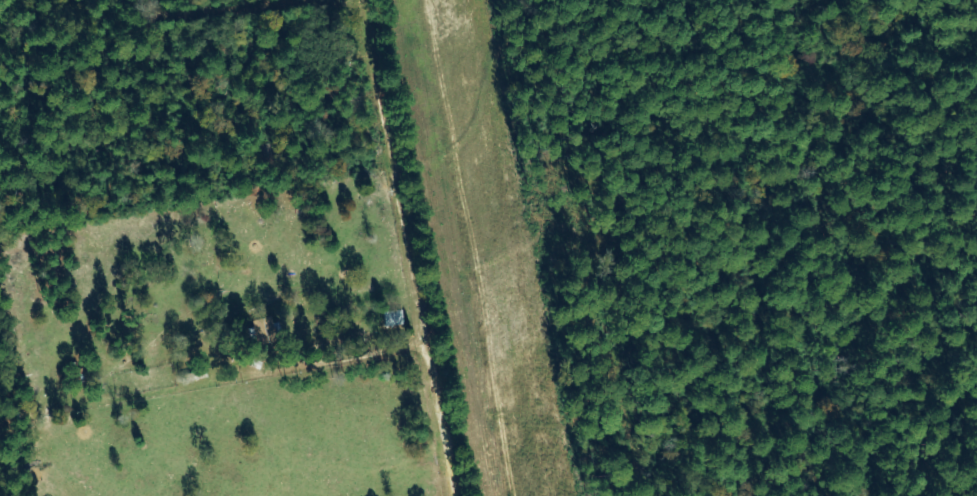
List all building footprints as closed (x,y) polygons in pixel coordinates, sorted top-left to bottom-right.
[(251,320),(254,337),(279,332),(277,322),(270,323),(269,317),(251,320)]
